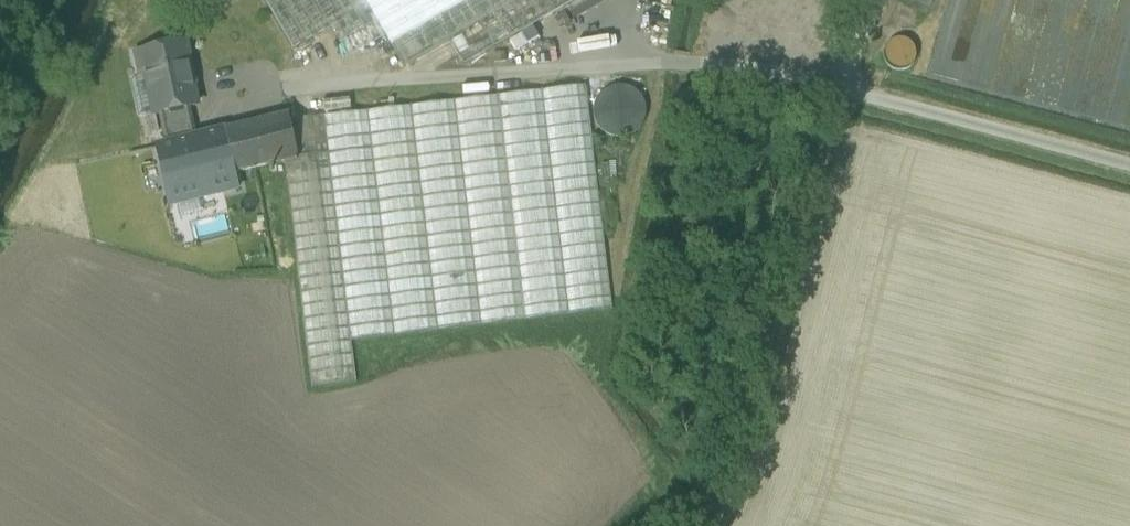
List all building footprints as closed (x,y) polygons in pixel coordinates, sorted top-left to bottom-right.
[(364,0),(264,0),(293,50),(331,29),(368,7),(364,0)] [(404,69),(449,42),(464,66),(509,40),(533,26),(578,0),(364,0),(368,7),(385,37),(404,69)] [(569,11),(574,20),(608,0),(589,0),(569,11)] [(930,10),(935,0),(909,0),(930,10)] [(368,7),(331,29),(348,59),(385,37),(368,7)] [(533,26),(509,40),(515,51),(539,37),(533,26)] [(895,71),(901,72),(907,71),(912,68),(915,63),(917,57),(916,51),(914,46),(909,42),(904,40),(898,39),(893,41),(888,44),(885,48),(884,54),(884,60),(887,65),(890,69),(895,71)] [(161,114),(162,120),(190,115),(188,108),(197,106),(191,77),(192,77),(186,44),(135,54),(140,77),(146,76),(155,115),(161,114)] [(494,53),(495,63),(506,62),(505,52),(494,53)] [(595,105),(594,115),(597,125),(604,133),(613,137),(624,138),(634,135),(642,128),(646,119),(647,109),(644,99),(637,91),(628,86),(618,85),(608,88),(600,95),(595,105)] [(285,162),(312,389),(356,384),(351,343),(612,312),(585,86),(290,121),(298,158),(285,162)] [(351,99),(324,101),(325,113),(352,111),(351,99)] [(289,114),(225,130),(235,174),(268,166),(279,163),(285,162),(298,158),(290,121),(289,114)] [(162,120),(167,144),(195,138),(190,115),(162,120)] [(198,200),(239,189),(235,174),(225,130),(195,138),(167,144),(157,147),(167,191),(170,206),(177,205),(198,200)] [(201,213),(198,200),(177,205),(180,218),(201,213)]
